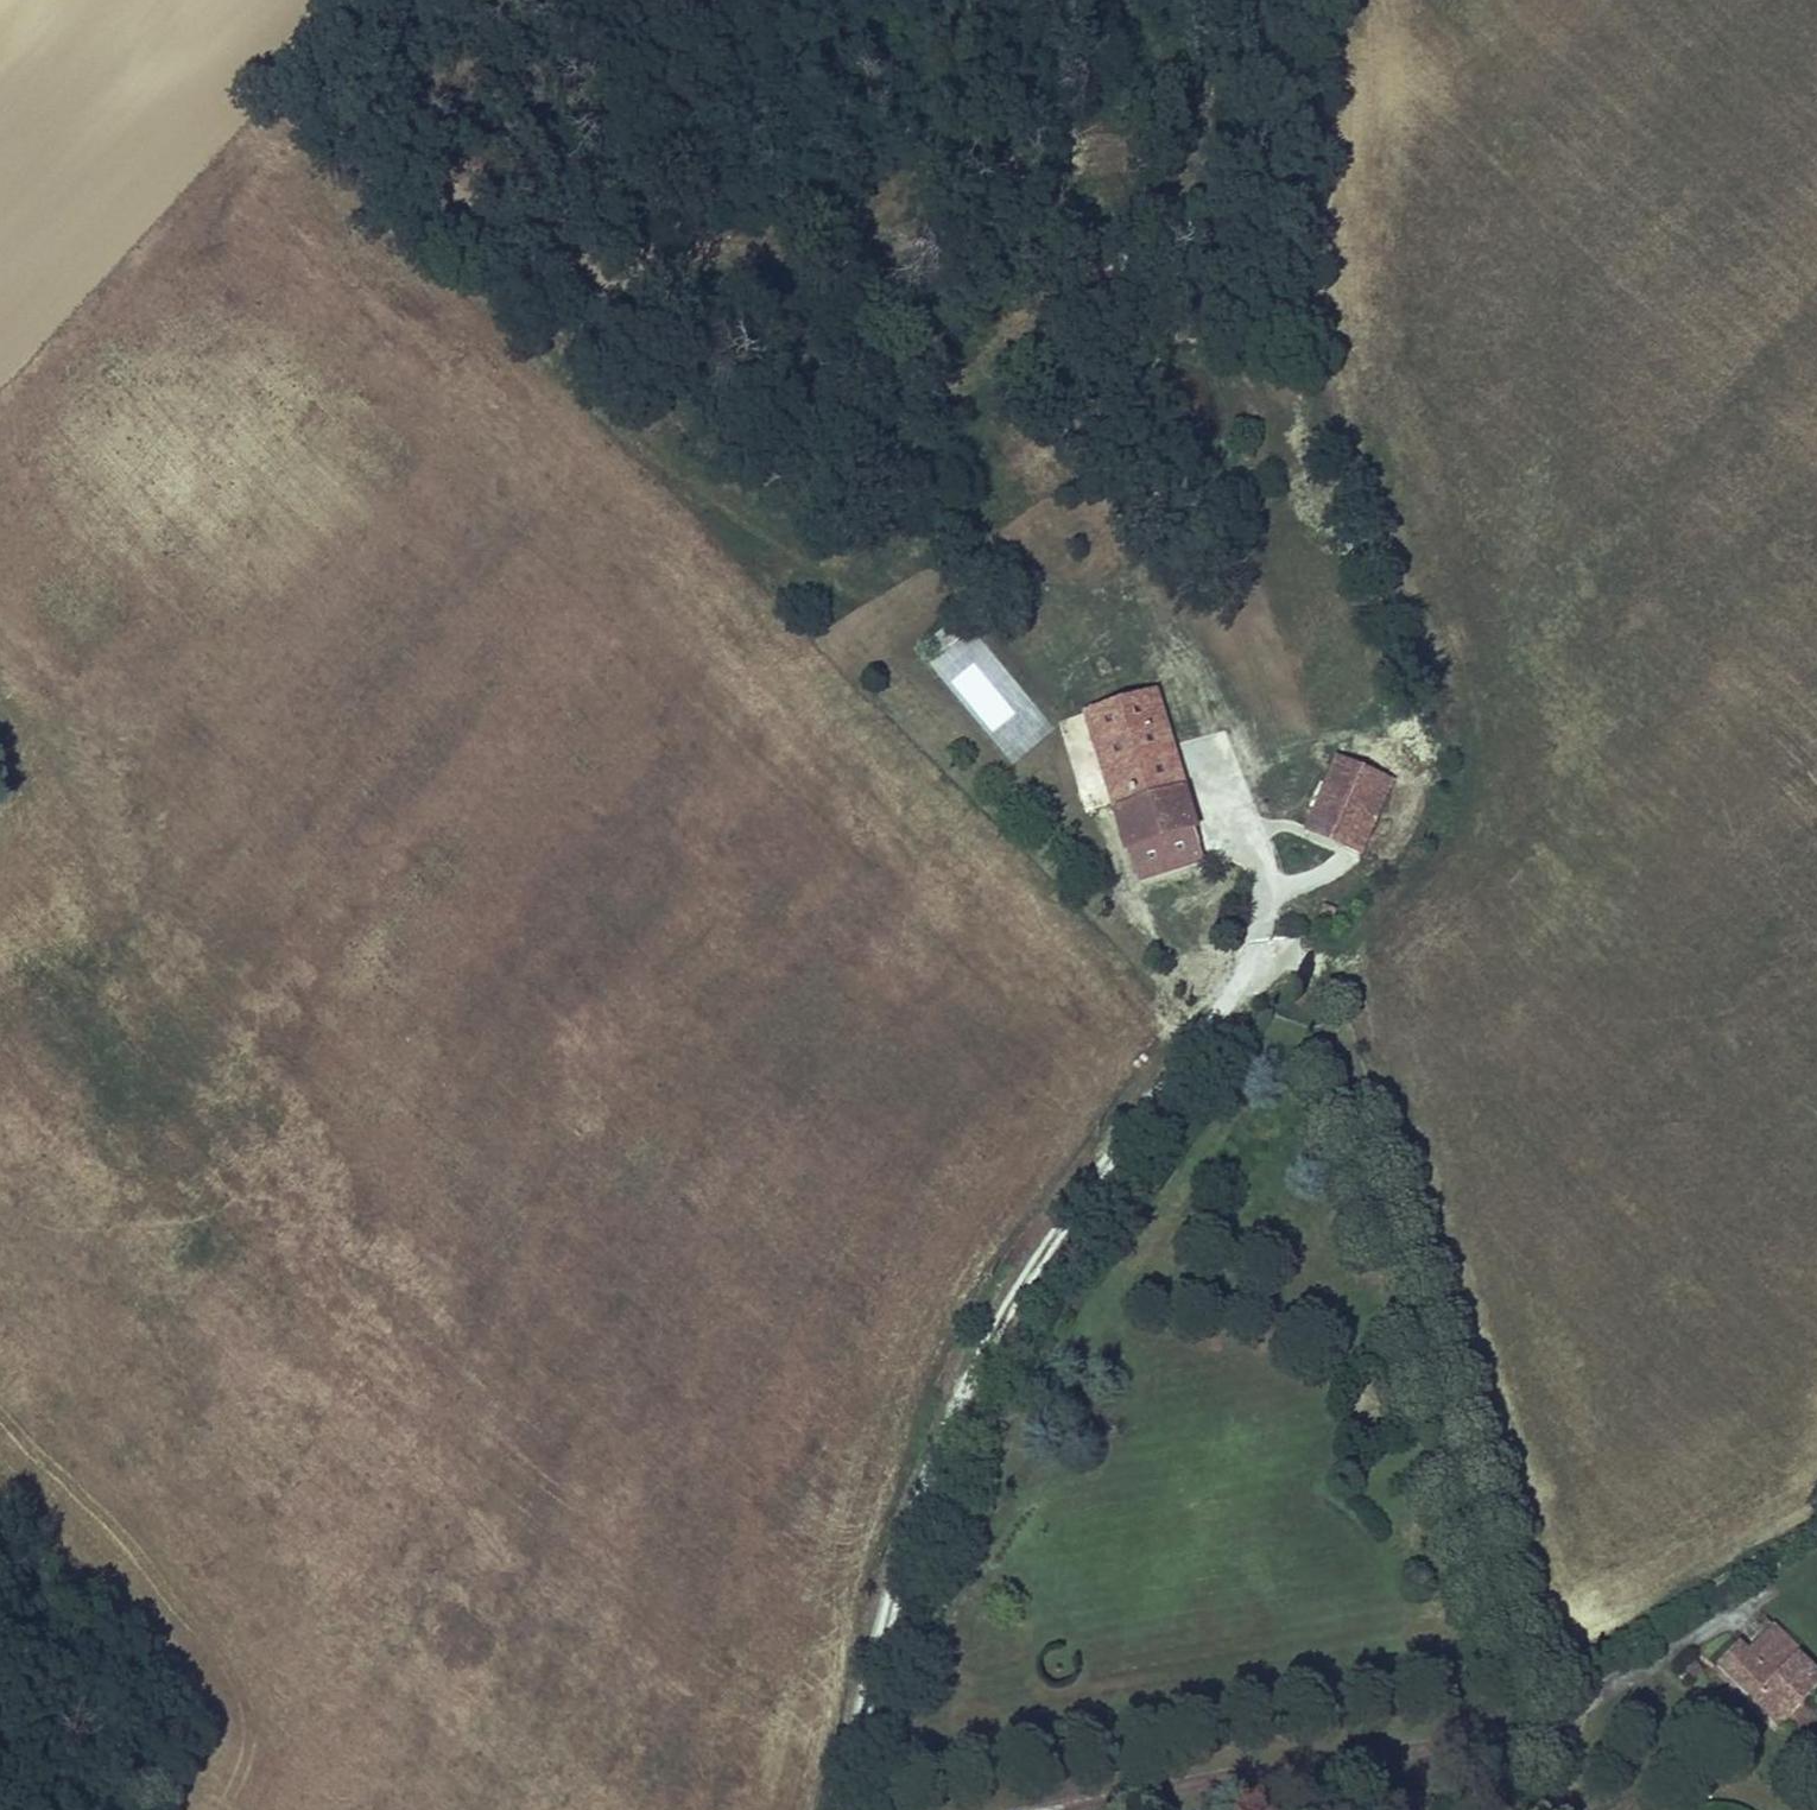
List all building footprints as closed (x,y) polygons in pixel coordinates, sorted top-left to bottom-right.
[(1117,812),(1183,791),(1149,692),(1084,715),(1117,812)] [(1344,840),(1364,795),(1380,803),(1387,785),(1333,762),(1306,824),(1344,840)] [(1080,775),(1087,809),(1104,806),(1098,772),(1080,775)] [(1195,826),(1183,791),(1117,812),(1128,845),(1195,826)] [(1364,795),(1344,840),(1361,848),(1380,803),(1364,795)] [(1794,1667),(1799,1662),(1784,1648),(1790,1642),(1777,1630),(1771,1636),(1745,1661),(1734,1648),(1717,1665),(1779,1730),(1816,1692),(1816,1691),(1794,1667)]
